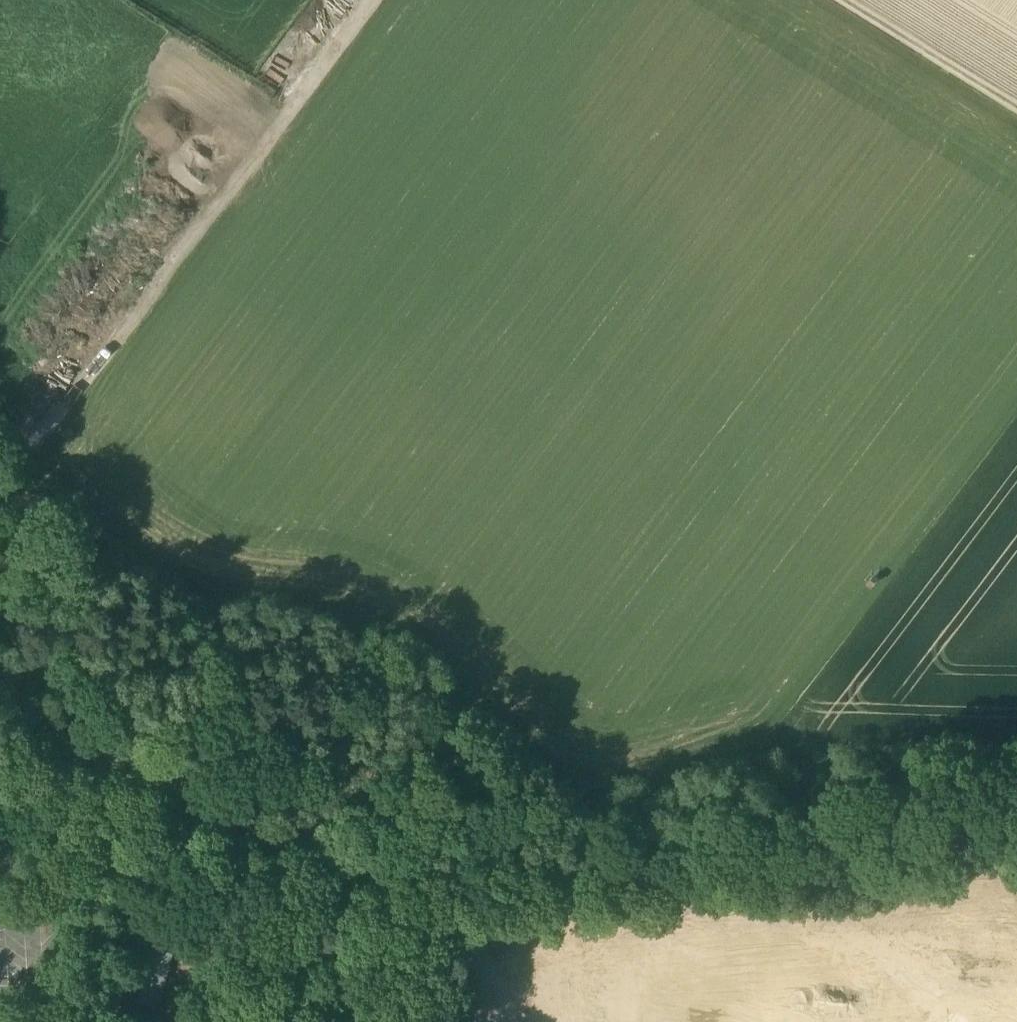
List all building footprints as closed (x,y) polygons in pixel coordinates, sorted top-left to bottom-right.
[(151,949),(137,1001),(156,1007),(170,954),(151,949)]
